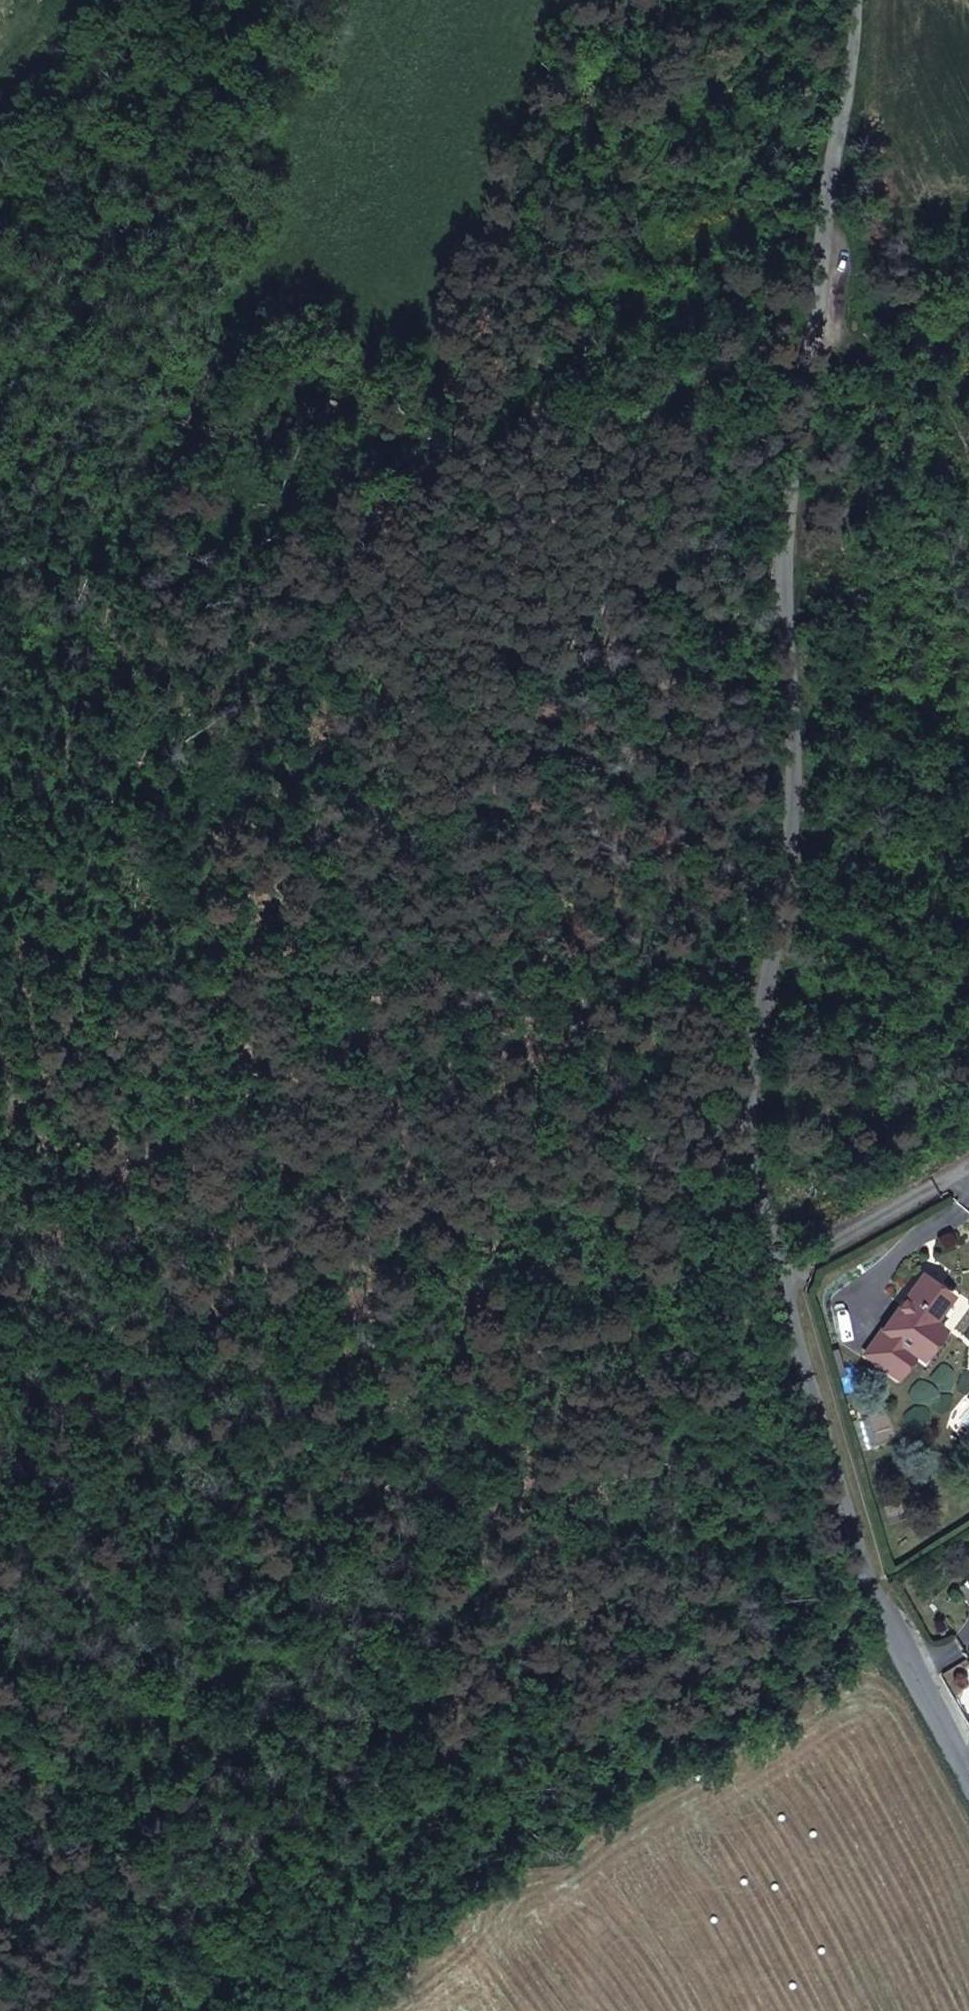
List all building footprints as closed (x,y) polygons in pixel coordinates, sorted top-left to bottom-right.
[(949,1296),(921,1274),(881,1328),(862,1354),(895,1378),(914,1352),(920,1357),(941,1330),(930,1322),(949,1296)] [(952,1589),(967,1606),(968,1604),(968,1583),(964,1578),(952,1589)]
